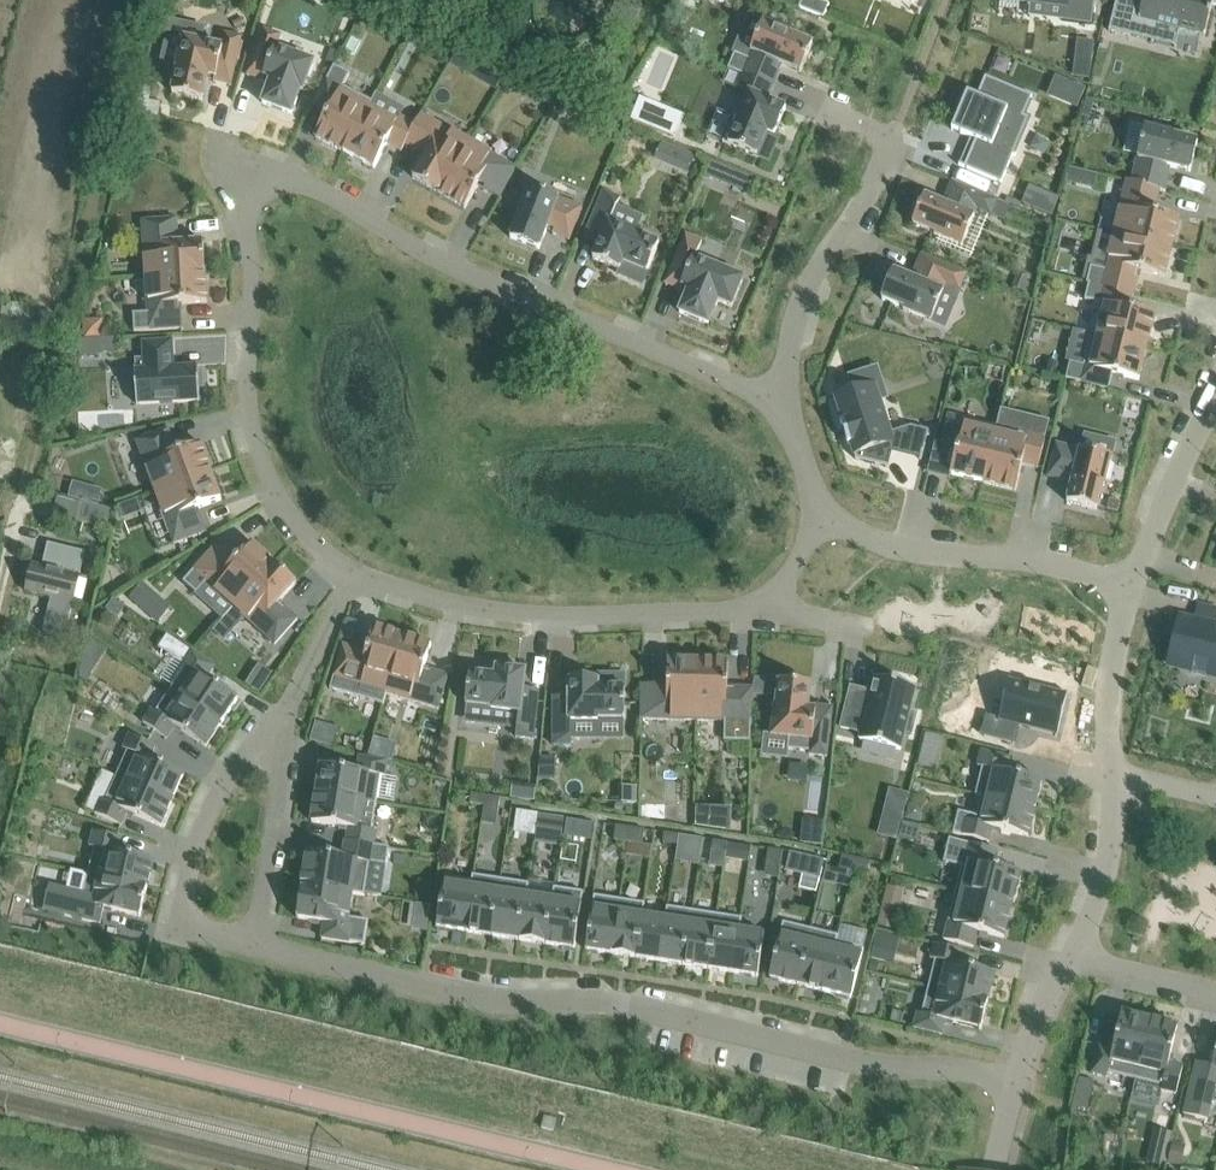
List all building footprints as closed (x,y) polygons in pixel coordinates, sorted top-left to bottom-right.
[(818,0),(803,0),(799,8),(824,18),(829,5),(818,0)] [(1064,7),(1062,21),(1092,25),(1095,0),(1091,0),(1013,0),(1064,7)] [(1109,31),(1146,40),(1150,23),(1205,36),(1212,4),(1215,5),(1215,0),(1117,0),(1109,31)] [(801,73),(813,44),(791,34),(791,33),(763,21),(748,58),(735,52),(728,69),(741,75),(773,88),(780,71),(776,70),(779,63),(801,73)] [(264,81),(266,76),(272,79),(263,103),(292,114),(301,90),(303,90),(314,63),(276,49),(281,35),(264,29),(247,75),(264,81)] [(231,85),(242,37),(225,33),(222,47),(183,38),(176,69),(178,70),(172,93),(203,100),(209,75),(215,76),(214,81),(231,85)] [(450,38),(442,53),(452,58),(459,43),(450,38)] [(459,45),(448,65),(466,76),(477,55),(459,45)] [(1091,62),(1076,59),(1073,79),(1089,81),(1091,62)] [(370,107),(373,102),(344,87),(350,74),(334,66),(313,106),(327,114),(315,137),(345,152),(369,107),(370,107)] [(786,108),(768,101),(773,88),(741,75),(736,88),(742,91),(731,119),(732,120),(723,142),(757,156),(767,132),(775,135),(786,108)] [(968,93),(952,130),(976,140),(965,166),(960,164),(959,165),(1002,183),(1013,155),(1016,156),(1016,154),(1014,153),(1029,118),(1024,116),(1032,96),(986,77),(977,97),(968,93)] [(549,87),(542,100),(552,106),(559,93),(549,87)] [(1088,99),(1084,117),(1092,119),(1096,101),(1088,99)] [(660,100),(654,114),(673,121),(679,108),(660,100)] [(405,144),(416,125),(415,124),(400,116),(397,122),(370,107),(369,107),(345,152),(375,168),(388,144),(402,151),(406,144),(405,144)] [(469,141),(421,114),(415,124),(416,125),(405,144),(406,144),(420,152),(421,151),(427,154),(413,178),(439,193),(469,141)] [(1191,172),(1198,142),(1174,136),(1175,134),(1145,127),(1132,181),(1132,182),(1162,190),(1167,191),(1171,174),(1167,173),(1168,167),(1191,172)] [(499,198),(516,168),(469,141),(439,193),(465,208),(480,183),(486,186),(484,189),(499,198)] [(686,150),(678,170),(688,174),(696,154),(686,150)] [(1179,218),(1152,212),(1154,205),(1158,206),(1162,190),(1132,182),(1132,181),(1127,180),(1114,234),(1172,248),(1179,218)] [(947,197),(949,198),(947,205),(925,196),(913,224),(935,234),(935,235),(962,247),(978,210),(991,216),(998,199),(954,181),(947,197)] [(1030,184),(1022,203),(1052,215),(1060,197),(1030,184)] [(529,186),(510,238),(539,249),(548,226),(555,229),(553,233),(570,240),(582,207),(529,186)] [(660,244),(635,233),(636,232),(611,221),(620,198),(604,191),(585,237),(600,243),(593,259),(620,270),(623,262),(648,272),(660,244)] [(205,272),(204,242),(176,244),(176,237),(178,236),(177,219),(142,221),(146,276),(205,272)] [(686,234),(665,284),(681,291),(684,286),(690,288),(680,312),(708,324),(718,301),(732,306),(743,279),(695,259),(702,241),(686,234)] [(1165,277),(1172,248),(1114,234),(1105,270),(1091,266),(1087,283),(1089,284),(1089,283),(1133,294),(1135,295),(1139,278),(1135,277),(1137,270),(1165,277)] [(903,310),(931,322),(947,285),(960,291),(967,274),(921,255),(915,272),(918,273),(916,280),(893,270),(882,299),(904,309),(903,310)] [(207,302),(205,272),(146,276),(148,313),(134,313),(135,331),(183,328),(182,311),(180,311),(180,304),(207,302)] [(1147,348),(1155,315),(1129,308),(1133,294),(1089,283),(1089,284),(1085,300),(1105,304),(1097,334),(1097,335),(1147,348)] [(1139,381),(1147,348),(1097,335),(1097,334),(1092,333),(1084,365),(1070,362),(1066,379),(1109,390),(1113,374),(1139,381)] [(143,358),(134,359),(135,369),(134,369),(136,404),(199,400),(199,387),(203,387),(202,369),(198,370),(197,366),(173,367),(172,340),(142,342),(143,358)] [(93,342),(79,343),(80,358),(94,357),(93,342)] [(836,391),(834,392),(844,422),(841,423),(848,445),(851,444),(856,460),(889,468),(890,466),(888,466),(894,443),(922,450),(920,459),(922,460),(929,431),(911,426),(891,433),(875,385),(838,398),(836,391)] [(983,483),(996,432),(997,426),(949,415),(942,444),(957,448),(951,474),(983,483)] [(169,429),(136,441),(155,492),(211,471),(201,443),(175,453),(172,446),(175,445),(169,429)] [(1038,468),(1045,438),(1028,434),(1027,440),(996,432),(983,483),(1016,491),(1023,464),(1038,468)] [(1056,443),(1048,477),(1065,481),(1066,477),(1073,478),(1070,490),(1068,498),(1067,502),(1097,510),(1103,486),(1105,486),(1112,457),(1056,443)] [(211,471),(155,492),(174,544),(207,532),(201,515),(198,516),(195,509),(222,500),(211,471)] [(96,503),(100,489),(86,485),(82,499),(96,503)] [(116,511),(82,502),(77,520),(111,530),(116,511)] [(33,565),(27,592),(52,598),(44,632),(65,637),(66,633),(72,609),(80,576),(86,553),(48,543),(42,567),(33,565)] [(234,608),(274,563),(252,543),(233,564),(228,559),(230,557),(216,545),(184,582),(197,594),(207,583),(234,608)] [(278,604),(297,583),(274,563),(234,608),(275,644),(298,618),(285,607),(283,608),(278,604)] [(140,587),(128,600),(143,613),(154,599),(140,587)] [(114,601),(107,611),(119,619),(126,609),(114,601)] [(1168,660),(1193,666),(1191,672),(1209,677),(1210,670),(1215,672),(1215,608),(1199,604),(1195,620),(1181,617),(1176,638),(1174,637),(1168,660)] [(386,693),(403,636),(374,628),(366,654),(360,652),(360,650),(343,645),(330,689),(384,705),(387,694),(386,693)] [(167,634),(158,647),(183,664),(187,666),(171,689),(222,723),(238,699),(207,679),(216,667),(192,651),(167,634)] [(439,709),(449,675),(432,670),(431,673),(424,671),(432,644),(403,636),(386,693),(387,694),(439,709)] [(697,721),(698,661),(668,660),(667,688),(660,688),(660,685),(643,685),(642,719),(697,721)] [(751,742),(753,688),(735,687),(735,690),(728,689),(728,662),(698,661),(697,721),(727,722),(727,741),(751,742)] [(246,684),(259,693),(271,673),(258,665),(246,684)] [(90,673),(80,666),(77,676),(85,681),(90,673)] [(534,740),(540,691),(524,689),(526,672),(497,668),(496,677),(470,674),(466,704),(492,708),(492,710),(519,713),(516,738),(534,740)] [(755,678),(753,696),(770,697),(772,679),(755,678)] [(850,693),(841,728),(862,733),(860,740),(901,750),(905,733),(911,734),(917,713),(910,712),(916,687),(875,678),(870,699),(850,693)] [(999,720),(987,716),(982,735),(1015,743),(1019,726),(1056,735),(1056,737),(1057,737),(1068,693),(1067,693),(1066,694),(1011,681),(1011,679),(1009,679),(999,720)] [(625,719),(625,688),(599,688),(599,680),(569,680),(569,697),(553,697),(553,746),(571,746),(571,721),(598,721),(598,719),(625,719)] [(810,752),(810,755),(827,757),(833,708),(815,706),(815,710),(808,710),(811,685),(780,681),(777,706),(775,706),(771,736),(789,738),(787,750),(810,752)] [(222,723),(171,689),(156,712),(152,710),(144,723),(168,739),(175,727),(206,747),(222,723)] [(184,775),(150,760),(156,746),(130,735),(124,749),(128,751),(117,776),(173,801),(184,775)] [(1036,809),(1043,781),(1006,772),(1010,758),(982,751),(978,767),(983,768),(976,795),(1036,809)] [(377,803),(381,776),(386,777),(388,761),(360,757),(357,771),(321,766),(316,794),(377,803)] [(540,758),(538,780),(555,780),(554,757),(540,758)] [(161,827),(173,801),(117,776),(106,802),(100,799),(94,813),(121,826),(127,812),(161,827)] [(373,831),(377,803),(316,794),(312,823),(349,828),(347,841),(347,842),(375,846),(377,831),(373,831)] [(485,806),(486,796),(472,794),(470,804),(485,806)] [(1029,837),(1036,809),(976,795),(976,796),(981,797),(977,816),(959,811),(953,834),(989,842),(993,828),(1029,837)] [(498,813),(501,798),(486,796),(485,806),(484,811),(498,813)] [(911,804),(907,820),(921,824),(923,815),(918,806),(911,804)] [(698,807),(697,826),(707,828),(707,810),(705,807),(698,807)] [(525,812),(523,822),(538,824),(539,814),(525,812)] [(553,816),(539,814),(537,826),(552,828),(553,816)] [(882,818),(878,837),(896,841),(901,823),(882,818)] [(593,837),(595,823),(581,820),(579,835),(593,837)] [(903,821),(898,840),(914,844),(919,825),(903,821)] [(629,843),(631,828),(617,826),(614,840),(629,843)] [(643,845),(645,830),(631,828),(629,843),(643,845)] [(154,861),(118,853),(122,838),(94,832),(90,847),(95,848),(88,875),(147,889),(154,861)] [(663,843),(678,845),(679,835),(665,833),(663,843)] [(802,838),(801,846),(824,848),(825,840),(802,838)] [(1020,873),(994,866),(997,851),(950,839),(944,862),(962,867),(956,892),(1012,905),(1020,873)] [(365,896),(370,863),(387,866),(390,848),(375,846),(347,842),(347,841),(345,841),(343,857),(307,852),(302,885),(354,893),(354,894),(365,896)] [(712,851),(727,853),(728,843),(714,841),(712,851)] [(752,847),(728,843),(727,853),(726,857),(750,861),(752,847)] [(769,849),(767,864),(781,866),(783,851),(769,849)] [(811,857),(792,852),(787,871),(806,876),(811,857)] [(855,868),(857,859),(843,855),(839,870),(853,873),(855,868)] [(871,862),(857,859),(855,868),(869,872),(871,862)] [(141,917),(147,889),(88,875),(83,895),(49,886),(44,910),(101,924),(105,909),(141,917)] [(492,936),(501,880),(473,875),(472,881),(473,881),(465,932),(492,936)] [(465,932),(473,881),(472,881),(445,877),(437,928),(465,932)] [(520,941),(527,895),(529,884),(501,880),(492,936),(520,941)] [(365,945),(368,921),(350,918),(354,894),(354,893),(302,885),(297,918),(324,923),(322,939),(365,945)] [(575,949),(584,892),(554,888),(553,899),(554,899),(547,945),(575,949)] [(1004,938),(1012,905),(956,892),(944,940),(971,947),(974,931),(1004,938)] [(547,945),(554,899),(553,899),(527,895),(520,941),(547,945)] [(612,955),(620,900),(595,896),(586,951),(612,955)] [(636,958),(642,915),(643,915),(645,904),(620,900),(612,955),(636,958)] [(417,905),(416,912),(431,914),(432,907),(417,905)] [(878,925),(896,930),(901,911),(882,906),(878,925)] [(684,966),(693,911),(667,907),(666,919),(667,919),(660,962),(684,966)] [(709,970),(717,915),(693,911),(684,966),(709,970)] [(660,962),(667,919),(666,919),(643,915),(642,915),(636,958),(660,962)] [(733,973),(739,930),(741,930),(742,919),(717,915),(709,970),(733,973)] [(798,985),(811,930),(783,923),(770,978),(798,985)] [(758,977),(765,934),(741,930),(739,930),(733,973),(758,977)] [(824,992),(837,942),(838,942),(839,936),(811,930),(798,985),(824,992)] [(879,930),(872,958),(885,961),(890,942),(897,944),(899,935),(879,930)] [(852,999),(864,949),(838,942),(837,942),(824,992),(852,999)] [(988,1002),(995,974),(959,965),(963,951),(935,944),(932,953),(937,955),(929,987),(988,1002)] [(981,1030),(988,1002),(929,987),(922,1014),(918,1013),(914,1028),(942,1035),(945,1021),(981,1030)] [(1099,1046),(1092,1074),(1108,1077),(1109,1073),(1136,1080),(1150,1020),(1122,1013),(1113,1049),(1099,1046)] [(1136,1080),(1131,1099),(1158,1106),(1161,1090),(1177,1094),(1183,1066),(1169,1063),(1178,1027),(1150,1020),(1136,1080)] [(1184,1115),(1208,1121),(1212,1103),(1215,1104),(1215,1051),(1212,1066),(1197,1062),(1184,1115)] [(554,1132),(557,1119),(545,1116),(542,1129),(554,1132)]
